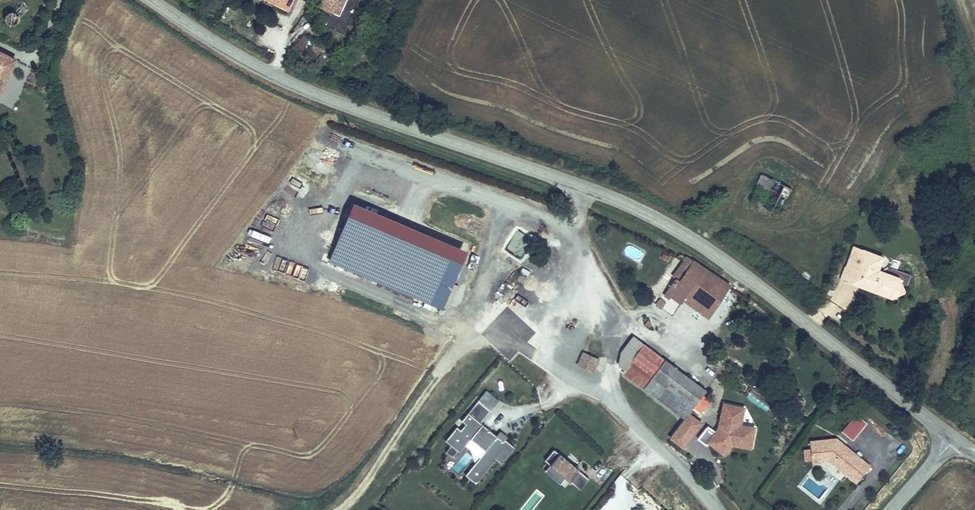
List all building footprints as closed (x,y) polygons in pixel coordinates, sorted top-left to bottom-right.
[(290,15),(298,0),(263,0),(290,15)] [(319,7),(340,17),(348,0),(322,0),(319,7)] [(10,29),(12,30),(15,30),(18,30),(20,28),(22,26),(23,24),(23,21),(22,19),(20,16),(18,15),(16,14),(13,14),(10,15),(8,17),(7,19),(6,22),(7,25),(8,27),(10,29)] [(329,53),(305,35),(295,49),(320,67),(329,53)] [(19,62),(0,52),(0,104),(19,62)] [(792,191),(760,176),(748,201),(778,217),(792,191)] [(356,207),(330,263),(444,311),(470,254),(356,207)] [(502,250),(521,260),(533,238),(514,228),(502,250)] [(270,243),(272,236),(250,231),(248,238),(270,243)] [(884,259),(852,248),(844,268),(864,276),(859,290),(891,303),(899,280),(879,272),(884,259)] [(315,288),(321,276),(276,254),(270,266),(315,288)] [(708,322),(731,287),(694,261),(686,257),(671,278),(675,281),(669,288),(655,306),(674,317),(684,304),(708,322)] [(864,276),(844,268),(839,281),(859,290),(864,276)] [(904,296),(899,280),(891,303),(904,296)] [(618,369),(625,374),(644,346),(633,337),(622,350),(618,369)] [(706,393),(644,346),(625,374),(622,378),(682,422),(689,415),(706,393)] [(575,367),(593,374),(600,360),(583,352),(575,367)] [(480,397),(493,408),(499,400),(487,389),(480,397)] [(495,459),(501,464),(515,446),(506,438),(508,435),(501,429),(497,433),(482,421),(493,408),(480,397),(461,418),(466,423),(461,428),(456,425),(445,439),(451,444),(446,449),(453,456),(458,450),(460,452),(466,444),(480,455),(465,473),(476,482),(495,459)] [(745,409),(721,404),(717,430),(714,433),(707,428),(696,441),(705,448),(706,446),(724,459),(731,449),(750,453),(755,429),(742,427),(745,409)] [(701,425),(689,415),(682,422),(667,441),(682,451),(701,425)] [(867,425),(853,415),(838,432),(852,443),(867,425)] [(871,468),(836,440),(808,442),(811,467),(829,464),(855,487),(871,468)] [(580,491),(590,478),(579,469),(580,466),(560,450),(559,452),(555,449),(544,459),(551,464),(565,477),(580,491)] [(560,483),(565,477),(551,464),(545,470),(560,483)]
